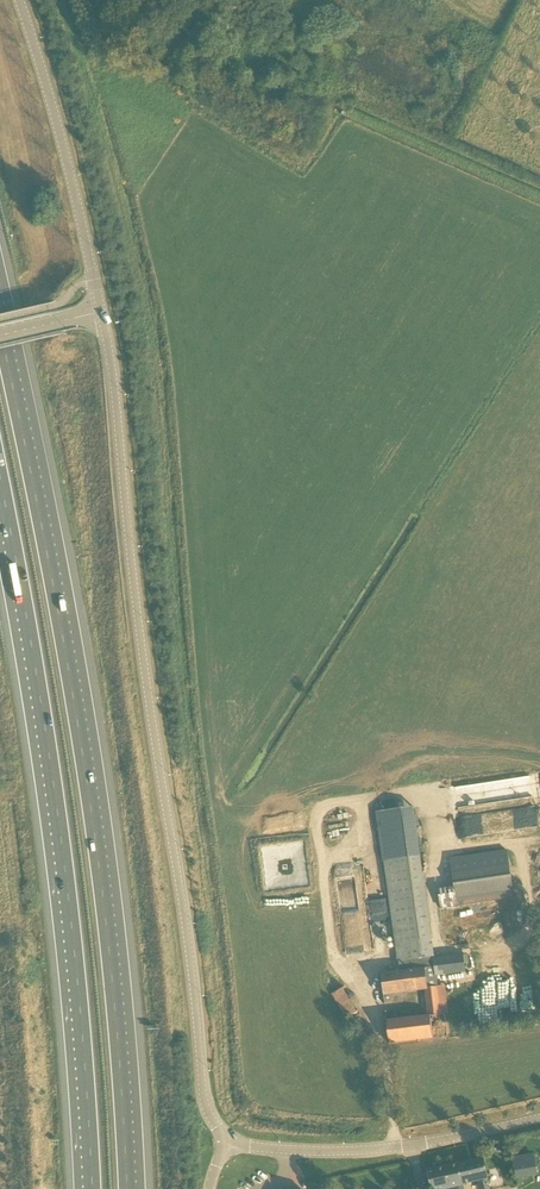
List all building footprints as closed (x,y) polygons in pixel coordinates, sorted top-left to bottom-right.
[(506,798),(532,796),(530,777),(505,778),(506,798)] [(493,812),(496,831),(536,825),(533,806),(493,812)] [(415,817),(414,811),(413,807),(377,812),(377,813),(384,861),(385,861),(396,945),(399,961),(400,972),(381,974),(384,995),(427,990),(430,1015),(387,1020),(390,1043),(391,1043),(434,1038),(431,1016),(440,1015),(436,976),(437,976),(465,973),(464,965),(463,955),(450,957),(434,959),(421,856),(415,817)] [(448,946),(505,937),(520,934),(509,857),(452,866),(455,888),(439,890),(448,946)] [(333,994),(347,1018),(359,1011),(345,987),(333,994)] [(533,1155),(514,1158),(517,1177),(537,1174),(533,1155)] [(488,1178),(483,1159),(459,1165),(458,1165),(463,1184),(464,1184),(478,1181),(480,1188),(490,1188),(488,1179),(488,1178)] [(459,1165),(458,1163),(428,1170),(427,1168),(431,1188),(465,1188),(464,1184),(463,1184),(458,1165),(459,1165)]
